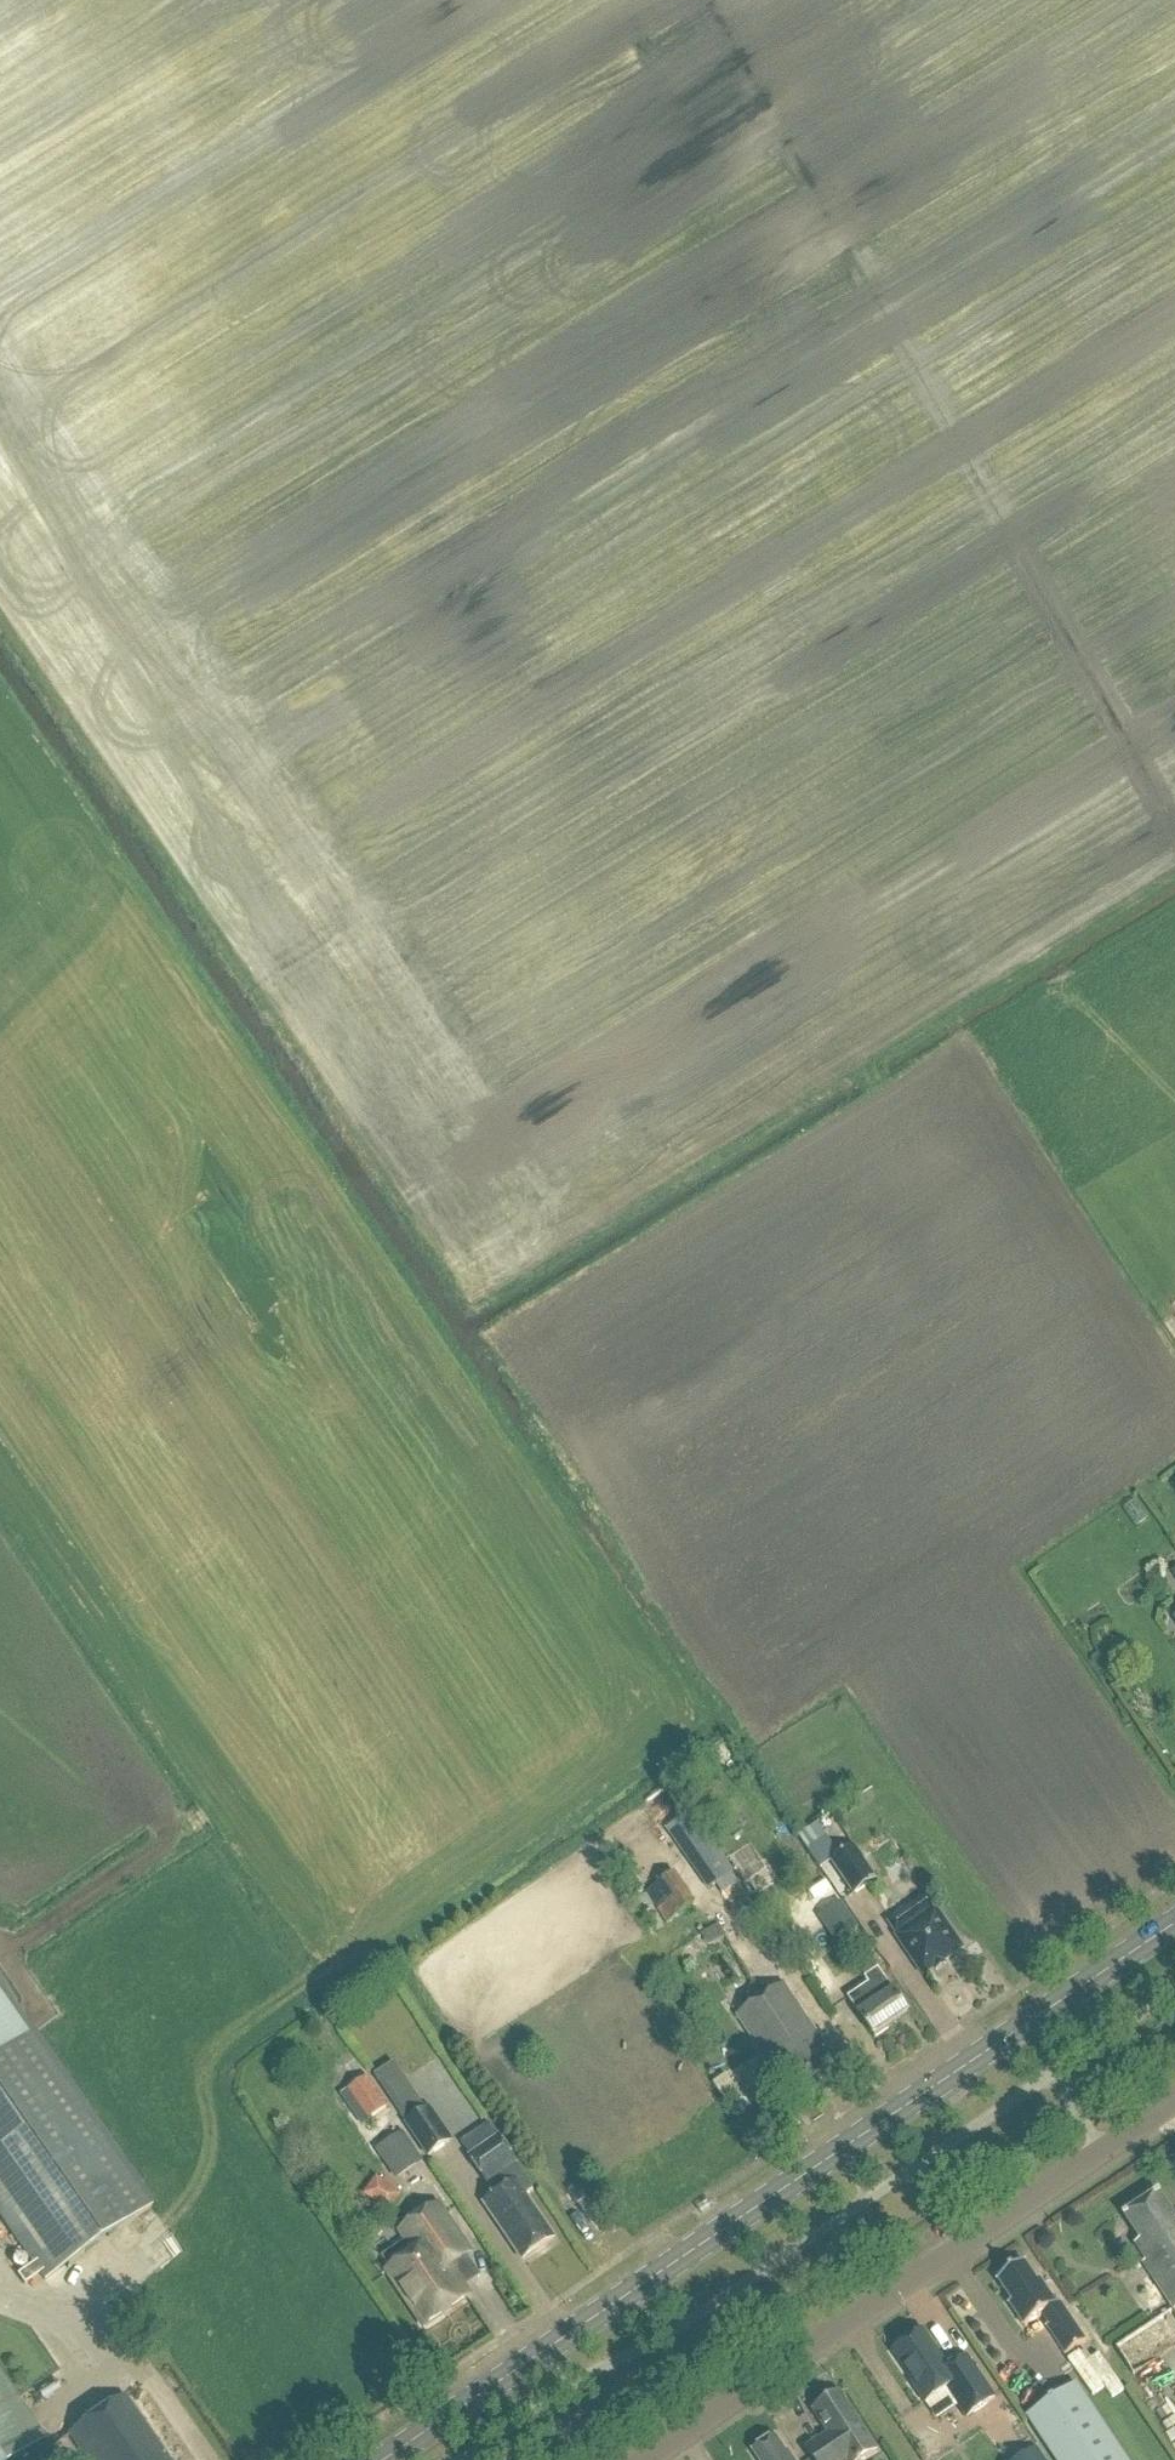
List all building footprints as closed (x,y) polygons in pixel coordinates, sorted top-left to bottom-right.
[(829,1839),(808,1853),(820,1870),(841,1856),(829,1839)] [(879,1880),(856,1847),(833,1862),(856,1896),(879,1880)] [(725,1862),(701,1879),(710,1892),(733,1875),(725,1862)] [(671,1918),(694,1902),(675,1872),(651,1887),(671,1918)] [(841,1906),(821,1919),(837,1943),(857,1930),(841,1906)] [(898,1939),(924,1977),(962,1951),(936,1913),(898,1939)] [(894,1995),(878,1972),(865,1981),(869,1987),(848,2001),(875,2041),(909,2017),(894,1995)] [(837,2066),(784,1988),(785,1987),(784,1986),(737,2017),(762,2055),(765,2053),(778,2073),(782,2070),(798,2094),(839,2067),(838,2065),(837,2066)] [(0,1995),(0,2220),(45,2284),(150,2209),(0,1995)] [(742,2061),(713,2084),(735,2113),(765,2091),(742,2061)] [(369,2113),(386,2104),(369,2071),(352,2079),(369,2113)] [(451,2144),(428,2110),(407,2124),(430,2158),(451,2144)] [(404,2135),(376,2153),(395,2183),(423,2164),(404,2135)] [(534,2192),(516,2166),(517,2166),(499,2140),(471,2159),(488,2185),(502,2176),(511,2188),(485,2205),(523,2262),(555,2240),(526,2198),(534,2192)] [(376,2176),(364,2197),(388,2211),(400,2189),(376,2176)] [(1143,2266),(1172,2312),(1173,2312),(1174,2310),(1174,2221),(1160,2199),(1126,2221),(1142,2245),(1136,2249),(1146,2264),(1143,2266)] [(426,2327),(468,2299),(449,2270),(469,2256),(442,2216),(413,2237),(422,2251),(390,2273),(426,2327)] [(1027,2264),(1001,2282),(1015,2303),(1012,2305),(1027,2328),(1045,2316),(1051,2325),(1049,2327),(1066,2352),(1086,2339),(1062,2303),(1058,2305),(1041,2280),(1038,2282),(1027,2264)] [(1174,2346),(1174,2324),(1171,2316),(1115,2342),(1127,2368),(1174,2346)] [(950,2372),(924,2334),(894,2354),(914,2384),(912,2385),(925,2405),(947,2390),(967,2419),(995,2400),(968,2360),(950,2372)] [(1070,2363),(1094,2400),(1118,2384),(1094,2347),(1070,2363)] [(1055,2459),(1125,2459),(1077,2388),(1028,2420),(1055,2459)] [(878,2453),(840,2396),(814,2414),(830,2437),(808,2453),(812,2459),(867,2459),(878,2453)] [(123,2397),(68,2435),(86,2459),(167,2459),(123,2397)] [(775,2439),(753,2454),(757,2459),(792,2459),(788,2455),(786,2456),(775,2439)] [(1037,2451),(1024,2459),(1043,2459),(1037,2451)]
